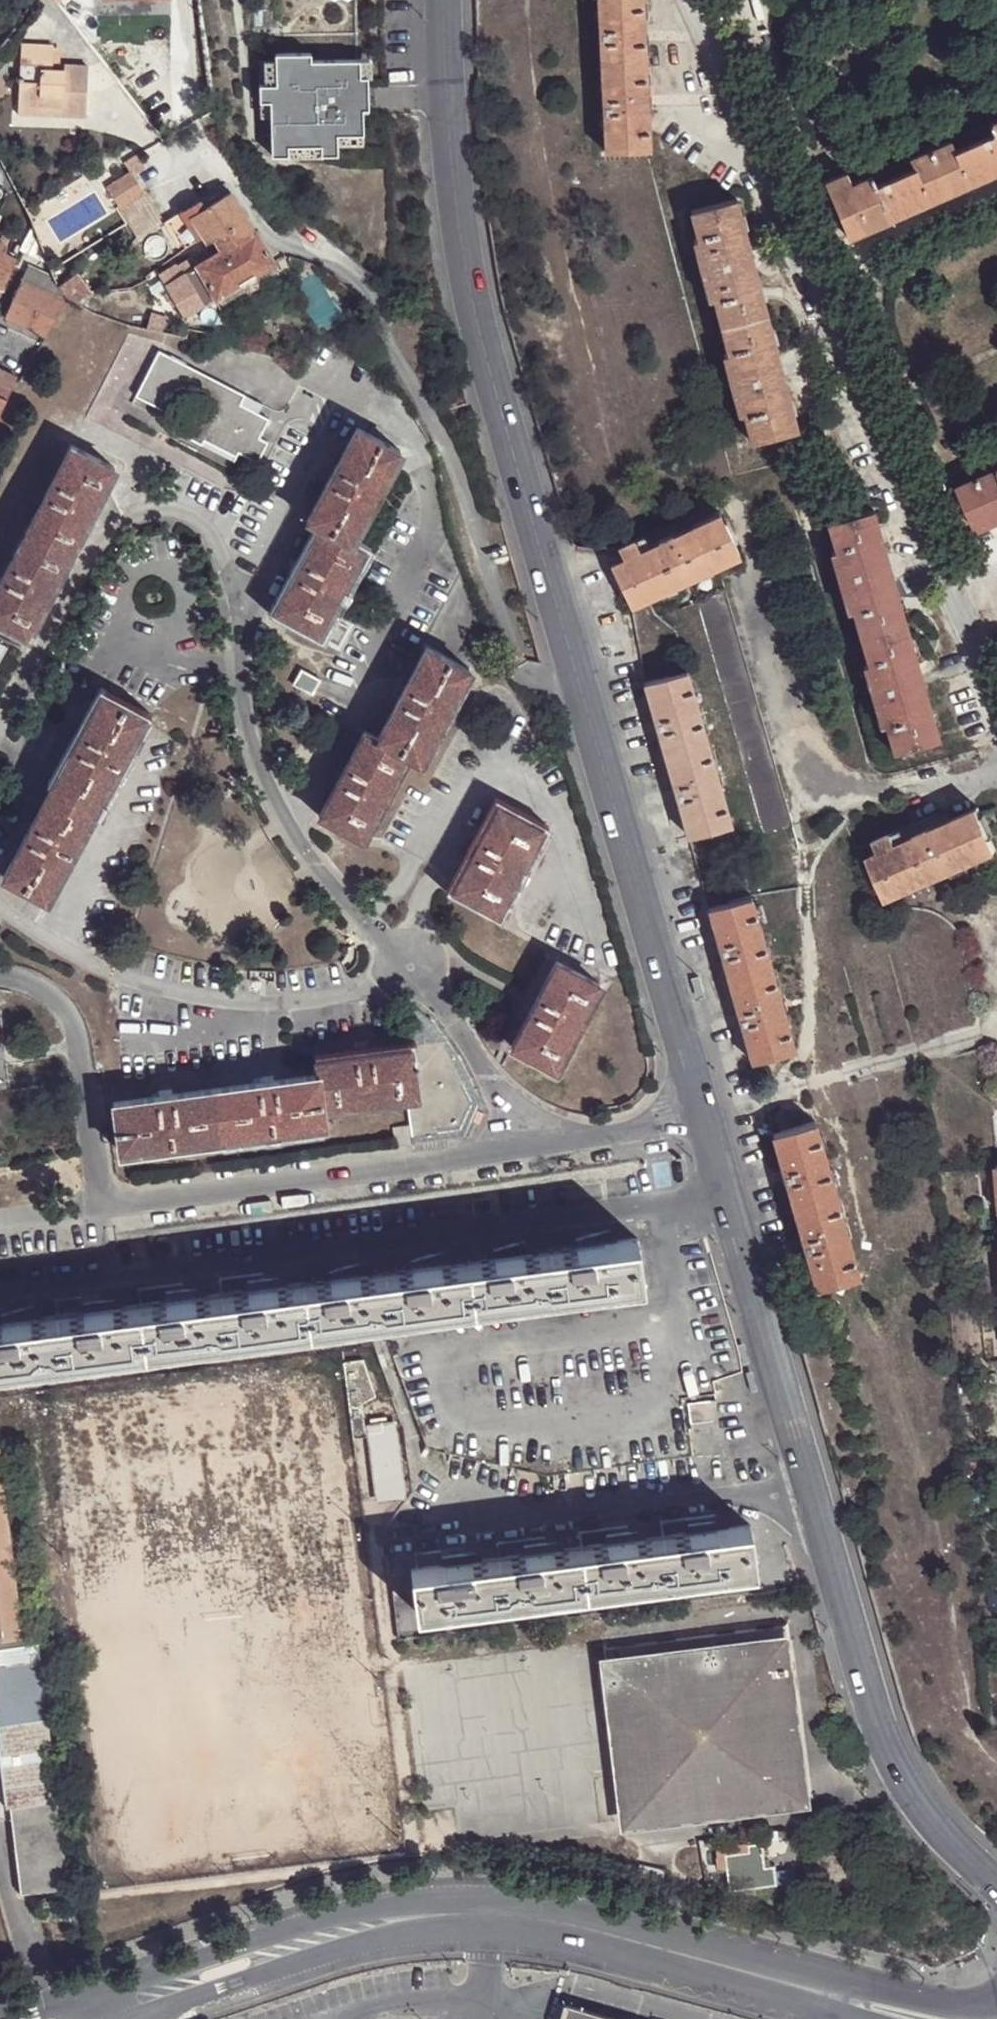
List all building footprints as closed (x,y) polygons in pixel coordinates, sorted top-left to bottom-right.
[(287,54),(276,54),(276,85),(262,86),(264,156),(292,156),(292,146),(324,146),(325,156),(341,156),(341,149),(341,136),(361,135),(359,0),(288,0),(287,54)] [(608,154),(653,152),(643,0),(599,0),(608,154)] [(67,105),(68,116),(87,117),(89,64),(65,63),(65,68),(53,67),(54,43),(23,42),(20,103),(67,105)] [(262,86),(276,85),(276,54),(262,54),(262,86)] [(20,103),(20,114),(68,116),(67,105),(20,103)] [(988,126),(993,135),(954,152),(950,142),(908,161),(914,171),(875,187),(871,178),(850,186),(846,175),(823,185),(848,240),(996,174),(996,122),(988,126)] [(341,136),(341,149),(361,149),(361,135),(341,136)] [(292,146),(292,156),(325,156),(324,146),(292,146)] [(8,191),(12,183),(0,160),(0,179),(8,191)] [(138,166),(131,170),(141,186),(148,181),(138,166)] [(118,206),(143,190),(141,186),(131,170),(105,187),(118,206)] [(8,191),(7,193),(11,194),(17,194),(12,183),(8,191)] [(217,297),(274,262),(231,192),(205,208),(192,216),(212,248),(221,243),(218,239),(218,237),(220,237),(227,248),(212,256),(204,261),(199,264),(192,255),(176,264),(174,262),(158,272),(185,317),(217,297)] [(17,194),(11,194),(11,196),(15,204),(21,201),(17,194)] [(192,216),(205,208),(200,200),(188,208),(192,216)] [(739,392),(744,416),(752,444),(799,431),(739,200),(693,211),(700,241),(705,262),(708,276),(715,301),(728,355),(736,378),(739,392)] [(199,239),(182,211),(168,220),(185,248),(199,239)] [(46,261),(31,223),(21,246),(20,249),(46,261)] [(2,287),(16,257),(11,255),(1,251),(8,236),(3,233),(0,238),(0,286),(2,287)] [(705,262),(700,241),(695,243),(701,263),(705,262)] [(16,244),(11,255),(16,257),(20,249),(21,246),(16,244)] [(202,258),(204,261),(212,256),(210,253),(208,252),(202,256),(202,258)] [(279,270),(274,262),(217,297),(222,305),(246,291),(250,293),(259,286),(260,282),(279,270)] [(25,270),(20,280),(36,287),(39,281),(44,284),(46,278),(25,270)] [(78,272),(58,286),(61,290),(66,296),(74,301),(91,289),(78,272)] [(711,301),(715,301),(708,276),(704,277),(711,301)] [(20,280),(4,317),(44,336),(64,301),(57,298),(45,292),(46,291),(41,289),(36,287),(20,280)] [(39,281),(36,287),(41,289),(44,284),(39,281)] [(66,296),(61,290),(57,298),(64,301),(66,296)] [(242,404),(245,396),(160,351),(137,395),(175,414),(184,396),(203,406),(188,435),(202,443),(205,438),(238,454),(239,451),(259,461),(269,442),(260,437),(269,418),(260,413),(242,404)] [(730,380),(736,378),(728,355),(723,357),(730,380)] [(15,377),(0,370),(0,409),(13,384),(15,377)] [(739,417),(744,416),(739,392),(734,393),(739,417)] [(264,405),(245,396),(242,404),(260,413),(264,405)] [(323,525),(352,541),(359,528),(363,530),(371,514),(368,512),(384,481),(388,483),(396,468),(392,466),(401,451),(358,427),(308,521),(321,528),(323,525)] [(205,438),(202,443),(235,459),(238,454),(205,438)] [(28,636),(38,617),(41,619),(50,603),(47,602),(55,584),(59,586),(67,570),(63,568),(80,535),(84,537),(92,521),(89,520),(98,502),(101,503),(109,488),(106,486),(116,467),(72,445),(0,584),(0,621),(28,636)] [(958,490),(979,535),(996,527),(996,473),(958,490)] [(879,703),(884,725),(894,754),(939,741),(873,511),(828,524),(836,552),(842,576),(845,588),(852,612),(868,666),(874,688),(879,703)] [(641,551),(625,560),(611,565),(632,607),(691,579),(717,565),(740,555),(721,514),(641,551)] [(366,549),(352,541),(323,525),(321,528),(277,611),(339,646),(350,626),(333,617),(341,602),(338,600),(347,583),(350,584),(359,569),(356,567),(366,549)] [(619,549),(625,560),(641,551),(636,540),(619,549)] [(842,576),(836,552),(830,553),(837,577),(842,576)] [(717,565),(691,579),(766,838),(795,830),(717,565)] [(847,613),(852,612),(845,588),(840,590),(847,613)] [(380,740),(409,755),(423,762),(472,668),(429,646),(381,737),(380,740)] [(869,690),(874,688),(868,666),(863,668),(869,690)] [(293,683),(312,694),(320,679),(301,669),(293,683)] [(646,682),(690,835),(731,823),(688,670),(646,682)] [(5,875),(48,899),(56,884),(59,885),(68,870),(64,868),(81,837),(84,839),(92,824),(89,822),(104,793),(108,795),(116,780),(113,778),(129,747),(132,749),(141,734),(138,732),(146,716),(103,693),(5,875)] [(880,727),(884,725),(879,703),(873,705),(880,727)] [(365,839),(409,755),(380,740),(381,737),(366,730),(321,816),(365,839)] [(543,828),(500,804),(454,889),(497,913),(506,896),(510,898),(518,882),(515,880),(525,861),(529,862),(537,847),(534,845),(543,828)] [(896,844),(878,853),(867,857),(885,899),(996,850),(978,807),(896,844)] [(873,839),(878,853),(896,844),(890,832),(873,839)] [(708,906),(753,1060),(795,1048),(751,894),(708,906)] [(601,984),(558,961),(513,1046),(556,1069),(566,1051),(569,1053),(577,1038),(574,1036),(583,1018),(587,1020),(595,1004),(591,1002),(601,984)] [(397,1148),(465,1138),(480,1105),(469,1078),(454,1051),(435,1025),(431,1021),(413,1008),(402,1010),(407,1048),(413,1048),(418,1096),(411,1097),(414,1126),(394,1129),(397,1148)] [(398,1099),(411,1097),(418,1096),(413,1048),(407,1048),(317,1060),(318,1074),(323,1109),(325,1108),(344,1106),(344,1109),(361,1107),(361,1104),(381,1101),(381,1104),(399,1102),(398,1099)] [(327,1123),(325,1108),(323,1109),(318,1074),(114,1101),(120,1150),(138,1147),(138,1151),(155,1149),(155,1145),(190,1141),(191,1145),(209,1142),(208,1138),(240,1134),(240,1138),(258,1136),(257,1132),(291,1127),(292,1132),(309,1130),(309,1125),(327,1123)] [(800,1230),(843,1219),(815,1120),(773,1132),(800,1230)] [(496,1213),(495,1200),(477,1202),(478,1215),(496,1213)] [(859,1273),(843,1219),(800,1230),(817,1285),(859,1273)] [(577,1247),(613,1243),(611,1231),(576,1239),(577,1247)] [(577,1247),(536,1253),(527,1254),(496,1258),(454,1263),(445,1265),(414,1269),(372,1274),(364,1275),(332,1279),(309,1283),(287,1286),(248,1291),(206,1297),(166,1302),(123,1307),(85,1311),(42,1317),(3,1323),(0,1323),(0,1367),(315,1325),(370,1319),(450,1307),(585,1291),(640,1283),(633,1240),(613,1243),(577,1247)] [(527,1254),(536,1253),(534,1240),(496,1249),(496,1258),(527,1254)] [(633,1240),(640,1283),(645,1283),(638,1240),(633,1240)] [(246,1284),(248,1291),(287,1286),(286,1279),(246,1284)] [(166,1302),(206,1297),(205,1289),(166,1294),(166,1302)] [(85,1311),(123,1307),(122,1299),(85,1303),(85,1311)] [(3,1323),(42,1317),(40,1305),(3,1315),(3,1323)] [(347,1358),(356,1433),(368,1432),(364,1399),(376,1391),(365,1356),(347,1358)] [(689,1403),(693,1423),(715,1420),(712,1401),(689,1403)] [(376,1431),(384,1498),(407,1495),(398,1428),(392,1428),(391,1421),(377,1423),(378,1430),(376,1431)] [(24,1632),(0,1457),(0,1637),(24,1632)] [(690,1525),(691,1533),(717,1529),(716,1522),(690,1525)] [(424,1611),(752,1569),(749,1526),(717,1529),(691,1533),(664,1535),(641,1539),(608,1544),(558,1550),(526,1554),(499,1557),(478,1560),(445,1565),(419,1569),(424,1611)] [(607,1536),(608,1544),(641,1539),(640,1532),(607,1536)] [(525,1548),(526,1554),(558,1550),(558,1542),(525,1548)] [(444,1558),(445,1565),(478,1560),(477,1553),(444,1558)] [(418,1612),(424,1611),(419,1569),(413,1569),(418,1612)] [(612,1712),(623,1712),(619,1670),(781,1651),(788,1688),(797,1688),(790,1624),(786,1624),(786,1626),(609,1649),(608,1646),(604,1646),(612,1712)] [(49,1629),(24,1632),(25,1643),(41,1642),(42,1659),(44,1676),(54,1675),(49,1629)] [(0,1637),(0,1647),(25,1643),(24,1632),(0,1637)] [(25,1643),(0,1647),(0,1666),(42,1659),(41,1642),(25,1643)] [(619,1670),(623,1712),(626,1738),(635,1818),(639,1818),(640,1813),(795,1795),(796,1799),(801,1799),(792,1711),(788,1688),(781,1651),(619,1670)] [(44,1676),(42,1659),(0,1666),(0,1723),(50,1717),(44,1676)] [(60,1803),(50,1717),(0,1723),(0,1760),(6,1810),(10,1809),(60,1803)] [(72,1890),(60,1803),(10,1809),(21,1896),(72,1890)] [(727,1856),(731,1891),(778,1886),(776,1867),(768,1867),(764,1843),(746,1845),(746,1852),(727,1856)] [(565,2003),(561,2018),(621,2018),(565,2003)]
